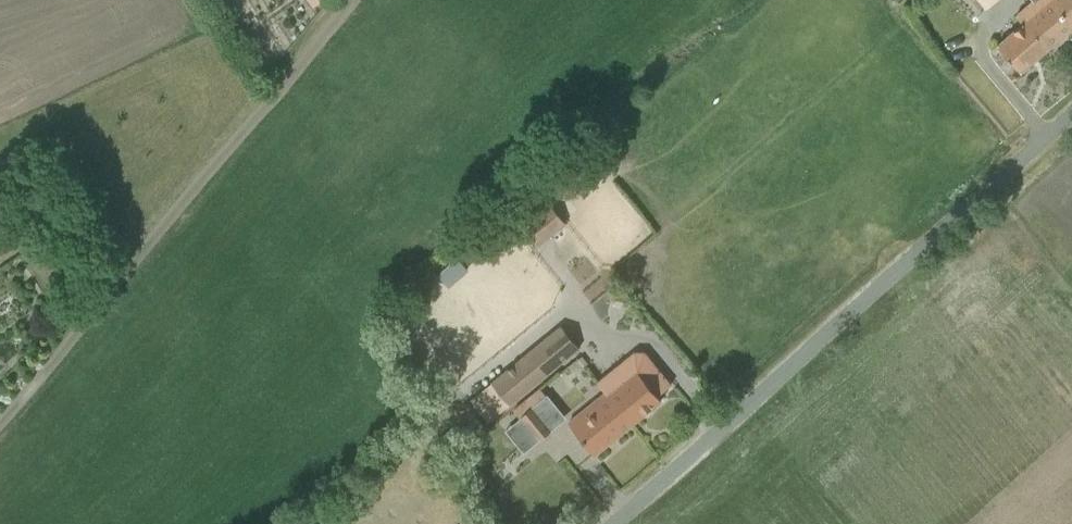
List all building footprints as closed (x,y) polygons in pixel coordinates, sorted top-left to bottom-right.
[(1021,71),(1071,28),(1071,0),(1033,0),(1016,15),(1023,23),(998,44),(1021,71)] [(550,204),(521,227),(533,242),(547,230),(548,231),(551,235),(565,224),(564,222),(550,204)] [(60,267),(60,277),(73,276),(72,266),(60,267)] [(470,400),(488,423),(579,348),(560,326),(470,400)] [(627,415),(633,423),(661,399),(658,395),(672,384),(644,350),(635,350),(597,381),(606,392),(617,405),(624,400),(633,410),(627,415)] [(591,403),(569,422),(575,429),(581,437),(595,453),(633,423),(627,415),(633,410),(624,400),(617,405),(606,392),(591,403)] [(513,410),(538,441),(552,430),(526,399),(513,410)]
